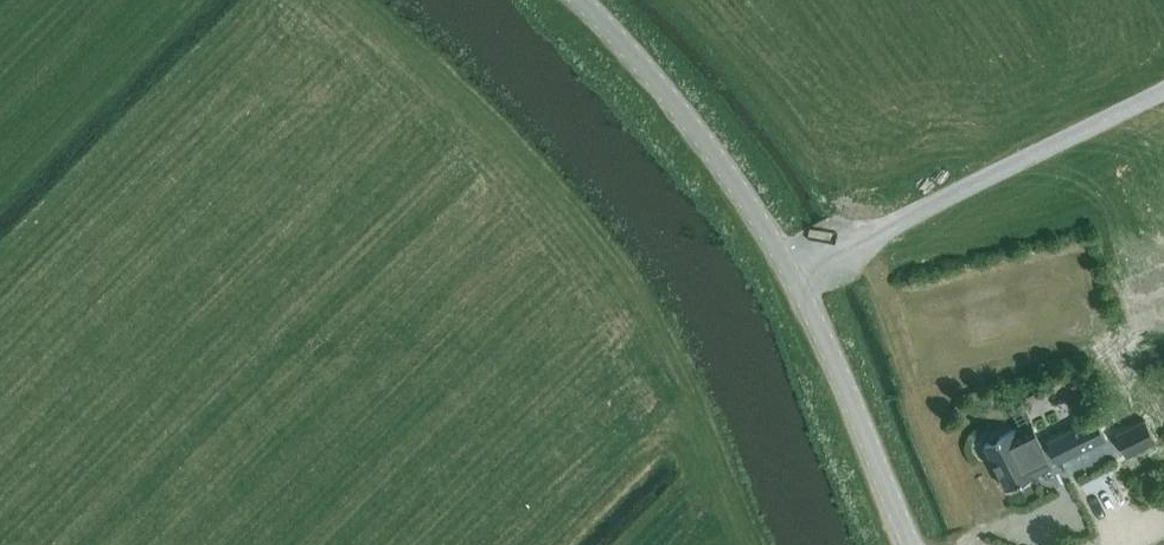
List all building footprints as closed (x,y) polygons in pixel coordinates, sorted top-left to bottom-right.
[(1115,445),(1126,439),(1115,417),(1104,422),(1105,424),(1083,435),(1080,430),(1044,447),(1033,425),(1017,432),(1015,430),(1000,438),(998,435),(990,439),(991,442),(985,445),(1007,488),(1046,469),(1049,476),(1080,462),(1077,456),(1090,449),(1086,443),(1108,431),(1115,445)]
